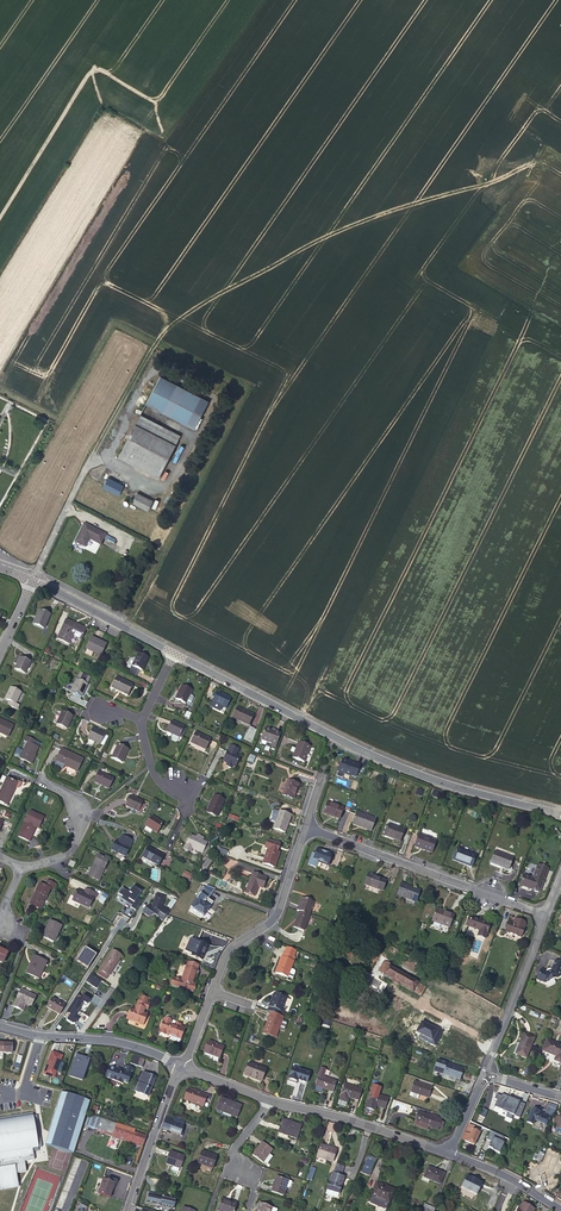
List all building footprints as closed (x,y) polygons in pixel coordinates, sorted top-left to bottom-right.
[(202,397),(162,376),(148,403),(188,424),(202,397)] [(182,436),(142,415),(137,424),(178,444),(182,436)] [(178,444),(137,424),(120,457),(160,478),(178,444)] [(126,486),(110,478),(105,487),(121,496),(126,486)] [(155,501),(139,493),(134,503),(150,511),(151,509),(155,501)] [(86,533),(82,531),(75,543),(85,548),(90,540),(101,545),(104,539),(106,536),(106,535),(89,527),(86,533)] [(106,536),(104,539),(114,544),(116,541),(106,536)] [(50,615),(40,611),(34,625),(44,629),(50,615)] [(81,640),(86,630),(73,624),(74,623),(66,620),(58,639),(69,644),(73,637),(81,640)] [(106,645),(92,639),(87,650),(101,656),(106,645)] [(148,659),(139,654),(133,667),(142,671),(148,659)] [(30,663),(20,658),(18,662),(15,660),(13,665),(16,666),(15,670),(25,674),(30,663)] [(129,674),(134,677),(138,669),(133,667),(130,665),(126,673),(129,674)] [(71,693),(81,698),(87,685),(90,678),(80,674),(77,680),(71,693)] [(133,685),(116,677),(112,688),(128,695),(133,685)] [(193,697),(190,696),(192,691),(182,687),(176,699),(186,704),(189,705),(191,705),(194,699),(193,697)] [(21,693),(11,688),(5,700),(11,703),(9,706),(16,710),(18,706),(16,704),(21,693)] [(226,709),(231,699),(217,694),(217,695),(214,693),(212,696),(213,698),(215,699),(213,703),(226,709)] [(254,715),(237,708),(232,719),(249,726),(254,715)] [(73,717),(63,712),(57,725),(67,729),(73,717)] [(0,721),(0,733),(8,737),(12,727),(0,721)] [(184,728),(172,722),(167,732),(179,738),(180,738),(184,728)] [(257,730),(250,727),(244,741),(251,744),(257,730)] [(277,733),(266,728),(261,740),(272,744),(271,746),(276,748),(281,735),(277,733)] [(105,735),(92,729),(88,740),(100,745),(104,735),(105,735)] [(210,740),(196,733),(191,743),(206,750),(210,740)] [(104,746),(109,737),(104,735),(100,745),(104,746)] [(32,746),(34,742),(26,738),(24,742),(27,744),(20,759),(31,764),(38,749),(32,746)] [(308,755),(310,748),(298,743),(296,750),(292,748),(290,753),(294,754),(292,759),(304,763),(307,756),(308,755)] [(128,750),(118,746),(112,759),(122,764),(128,750)] [(239,750),(230,747),(223,762),(227,764),(226,767),(231,769),(232,766),(236,768),(240,757),(237,755),(239,750)] [(54,765),(55,767),(61,770),(63,769),(64,766),(77,772),(82,760),(61,750),(55,762),(56,762),(54,765)] [(337,772),(345,775),(345,774),(355,778),(360,766),(355,764),(355,765),(347,762),(347,761),(342,759),(340,766),(339,765),(337,772)] [(113,779),(99,772),(94,783),(109,790),(113,779)] [(14,792),(13,791),(15,788),(17,789),(18,789),(20,788),(22,783),(18,781),(17,783),(7,778),(0,793),(0,802),(4,804),(7,798),(10,799),(14,792)] [(287,783),(282,796),(293,800),(299,785),(290,782),(289,783),(287,783)] [(225,801),(214,796),(207,813),(217,817),(225,801)] [(142,802),(131,797),(126,807),(138,812),(142,802)] [(342,808),(327,802),(323,813),(338,819),(342,808)] [(275,823),(273,830),(285,834),(291,816),(279,812),(278,813),(275,823)] [(42,819),(30,813),(19,837),(29,842),(36,827),(38,828),(42,819)] [(374,820),(356,813),(353,824),(370,830),(374,820)] [(163,824),(151,817),(146,827),(157,834),(163,824)] [(403,830),(388,825),(384,836),(399,841),(403,830)] [(191,853),(193,849),(203,854),(203,853),(207,844),(202,841),(203,839),(203,837),(197,835),(195,838),(190,836),(186,846),(184,850),(191,853)] [(435,841),(419,835),(415,847),(431,853),(435,841)] [(132,841),(122,837),(118,844),(115,842),(111,851),(125,857),(132,841)] [(280,846),(267,841),(265,849),(267,850),(262,864),(275,868),(279,854),(277,853),(280,846)] [(164,857),(148,848),(143,858),(159,867),(164,857)] [(475,856),(456,848),(452,860),(471,867),(475,856)] [(315,854),(312,853),(307,865),(315,868),(318,862),(328,866),(332,855),(317,849),(315,854)] [(512,858),(495,852),(491,863),(508,870),(512,858)] [(92,874),(90,873),(88,876),(98,881),(108,861),(98,856),(94,866),(95,867),(92,874)] [(533,879),(524,876),(520,885),(538,892),(547,870),(538,866),(533,879)] [(193,876),(186,871),(182,876),(190,881),(193,876)] [(257,886),(258,887),(263,889),(266,880),(262,878),(262,877),(252,874),(245,893),(255,897),(258,889),(256,888),(257,886)] [(374,878),(374,877),(374,876),(368,874),(364,885),(378,890),(379,889),(382,890),(385,882),(377,879),(374,878)] [(47,882),(45,887),(50,890),(53,892),(56,886),(47,882)] [(419,891),(401,884),(396,895),(415,902),(419,891)] [(45,887),(40,885),(36,892),(38,893),(34,901),(32,900),(30,904),(41,910),(50,890),(45,887)] [(130,893),(122,889),(119,894),(123,897),(121,899),(127,903),(128,902),(133,906),(131,908),(136,911),(142,902),(138,899),(143,891),(135,885),(130,893)] [(208,900),(215,890),(206,887),(191,909),(203,917),(213,903),(208,900)] [(85,895),(77,891),(72,901),(89,909),(94,898),(94,897),(95,894),(87,890),(85,895)] [(143,913),(148,917),(150,914),(159,917),(158,918),(163,921),(169,913),(162,908),(165,898),(156,895),(152,909),(148,906),(143,913)] [(301,898),(296,911),(298,912),(308,915),(313,903),(301,898)] [(452,915),(436,909),(431,922),(448,927),(452,915)] [(303,931),(309,915),(308,915),(298,912),(293,927),(303,931)] [(489,925),(470,918),(467,926),(479,931),(477,936),(484,939),(489,925)] [(62,927),(51,922),(44,939),(54,943),(62,927)] [(523,929),(507,923),(503,931),(520,938),(523,929)] [(208,946),(198,942),(198,943),(190,940),(185,952),(192,955),(192,957),(202,961),(208,946)] [(295,951),(286,948),(284,953),(293,957),(295,951)] [(122,956),(113,951),(100,971),(109,977),(122,956)] [(284,953),(283,953),(275,973),(287,978),(290,969),(295,957),(293,957),(284,953)] [(46,962),(35,957),(26,974),(38,980),(46,962)] [(555,961),(551,971),(545,973),(539,970),(535,980),(543,983),(559,977),(560,971),(560,964),(555,961)] [(188,962),(187,968),(197,971),(199,966),(188,962)] [(387,966),(388,964),(383,962),(378,971),(420,995),(424,988),(392,969),(387,966)] [(197,972),(197,971),(187,968),(186,968),(185,968),(185,970),(185,971),(182,981),(174,979),(174,980),(172,980),(171,984),(172,985),(171,986),(180,989),(180,988),(184,989),(183,990),(193,993),(193,992),(194,991),(195,988),(195,986),(193,985),(196,975),(197,976),(198,975),(199,973),(198,972),(197,972)] [(91,975),(88,980),(94,984),(98,979),(91,975)] [(445,980),(437,975),(433,982),(441,987),(445,980)] [(95,993),(86,988),(70,1016),(78,1021),(95,993)] [(13,1008),(21,1011),(23,1007),(25,1008),(26,1005),(31,1008),(36,997),(21,991),(13,1008)] [(267,1011),(270,1012),(279,1015),(285,998),(273,994),(267,1011)] [(67,1002),(55,995),(47,1009),(58,1015),(60,1012),(61,1013),(67,1002)] [(135,1010),(131,1009),(127,1020),(143,1026),(147,1015),(143,1013),(144,1011),(143,1010),(144,1009),(148,1011),(150,1005),(147,1004),(148,999),(141,997),(140,1002),(138,1001),(136,1008),(137,1008),(137,1011),(135,1010)] [(491,1015),(496,1007),(483,999),(478,1007),(491,1015)] [(282,1020),(283,1017),(279,1015),(270,1012),(262,1033),(275,1038),(279,1029),(282,1020)] [(181,1040),(185,1028),(181,1026),(181,1025),(177,1024),(175,1027),(171,1025),(171,1023),(170,1021),(166,1019),(164,1020),(159,1032),(160,1034),(165,1036),(167,1035),(181,1040)] [(533,1038),(523,1034),(515,1055),(526,1058),(533,1038)] [(223,1048),(208,1041),(204,1053),(218,1058),(223,1048)] [(546,1041),(542,1051),(556,1057),(554,1061),(560,1063),(560,1061),(560,1047),(546,1041)] [(12,1045),(4,1045),(3,1054),(12,1055),(12,1045)] [(52,1054),(44,1076),(54,1080),(62,1057),(52,1054)] [(89,1061),(76,1057),(70,1077),(82,1081),(89,1061)] [(145,1061),(134,1057),(131,1065),(142,1069),(145,1061)] [(437,1061),(433,1072),(459,1080),(463,1070),(452,1066),(452,1067),(449,1066),(450,1065),(437,1061)] [(265,1069),(249,1063),(248,1067),(246,1071),(244,1075),(261,1081),(265,1069)] [(309,1073),(292,1067),(289,1078),(306,1084),(309,1073)] [(122,1073),(115,1070),(109,1068),(105,1078),(111,1081),(120,1084),(121,1083),(127,1085),(130,1076),(131,1077),(134,1071),(127,1068),(123,1072),(125,1072),(123,1075),(121,1075),(122,1073)] [(314,1087),(315,1087),(323,1089),(331,1092),(335,1082),(323,1077),(325,1069),(320,1068),(318,1076),(314,1087)] [(147,1098),(155,1078),(157,1076),(151,1074),(150,1076),(143,1073),(135,1093),(147,1098)] [(414,1082),(410,1092),(419,1095),(427,1098),(431,1088),(414,1082)] [(361,1090),(344,1084),(338,1100),(346,1103),(348,1098),(357,1101),(361,1090)] [(189,1103),(193,1092),(187,1090),(186,1091),(183,1100),(183,1102),(189,1103)] [(193,1091),(193,1092),(189,1103),(203,1108),(207,1096),(193,1091)] [(387,1099),(370,1093),(366,1103),(368,1104),(376,1107),(384,1109),(387,1099)] [(88,1103),(63,1095),(47,1146),(72,1154),(88,1103)] [(241,1106),(226,1100),(221,1113),(236,1118),(241,1106)] [(550,1122),(556,1107),(549,1103),(547,1109),(549,1110),(548,1115),(550,1116),(548,1121),(550,1122)] [(488,1110),(482,1108),(479,1116),(485,1118),(488,1110)] [(550,1116),(548,1115),(545,1114),(532,1108),(527,1123),(533,1125),(535,1121),(546,1125),(548,1121),(550,1116)] [(418,1112),(414,1122),(419,1124),(427,1126),(437,1130),(438,1127),(439,1122),(440,1120),(418,1112)] [(40,1140),(36,1140),(33,1125),(38,1125),(36,1117),(32,1117),(31,1114),(0,1120),(0,1167),(1,1171),(14,1169),(15,1169),(18,1168),(19,1174),(26,1172),(25,1163),(34,1161),(33,1152),(38,1152),(37,1148),(42,1147),(40,1140)] [(93,1116),(89,1115),(85,1126),(89,1128),(89,1127),(93,1116)] [(101,1119),(93,1116),(89,1127),(97,1130),(101,1119)] [(184,1123),(167,1117),(162,1130),(179,1135),(184,1123)] [(113,1135),(117,1125),(101,1119),(97,1130),(113,1135)] [(301,1126),(282,1120),(277,1133),(296,1139),(301,1126)] [(474,1126),(468,1124),(462,1140),(473,1145),(479,1133),(472,1130),(474,1126)] [(143,1147),(147,1138),(134,1133),(135,1131),(117,1125),(113,1135),(140,1145),(143,1147)] [(139,1148),(140,1145),(113,1135),(112,1139),(139,1148)] [(272,1150),(261,1142),(252,1156),(263,1163),(263,1162),(269,1154),(272,1150)] [(335,1150),(320,1145),(316,1157),(331,1162),(335,1150)] [(165,1165),(173,1167),(179,1169),(183,1157),(170,1152),(165,1165)] [(217,1157),(201,1152),(197,1164),(212,1169),(217,1157)] [(544,1154),(539,1152),(536,1161),(540,1163),(544,1154)] [(272,1156),(269,1154),(263,1162),(266,1164),(272,1156)] [(376,1160),(367,1156),(361,1173),(369,1176),(376,1160)] [(343,1165),(336,1163),(334,1168),(341,1171),(343,1165)] [(312,1181),(316,1169),(311,1167),(307,1180),(312,1181)] [(428,1167),(423,1178),(431,1180),(439,1184),(443,1173),(428,1167)] [(0,1171),(0,1190),(18,1187),(15,1169),(14,1169),(1,1171),(0,1171)] [(344,1178),(339,1176),(335,1175),(332,1184),(340,1187),(344,1178)] [(477,1179),(471,1176),(470,1177),(465,1175),(459,1186),(476,1195),(482,1183),(477,1180),(477,1179)] [(289,1188),(291,1182),(288,1181),(276,1177),(271,1192),(283,1196),(285,1191),(284,1191),(285,1187),(288,1188),(289,1188)] [(114,1184),(103,1180),(98,1195),(110,1199),(114,1184)] [(332,1184),(329,1182),(326,1190),(338,1194),(340,1187),(332,1184)] [(394,1190),(376,1182),(370,1196),(373,1198),(370,1203),(382,1208),(384,1202),(388,1204),(394,1190)] [(326,1190),(325,1194),(336,1198),(338,1194),(326,1190)] [(173,1208),(174,1199),(162,1196),(162,1198),(154,1197),(154,1195),(148,1194),(146,1203),(173,1208)] [(221,1199),(217,1210),(234,1210),(236,1204),(221,1199)] [(518,1208),(516,1210),(533,1210),(534,1209),(533,1208),(530,1209),(527,1208),(528,1205),(522,1202),(519,1209),(518,1208)]
